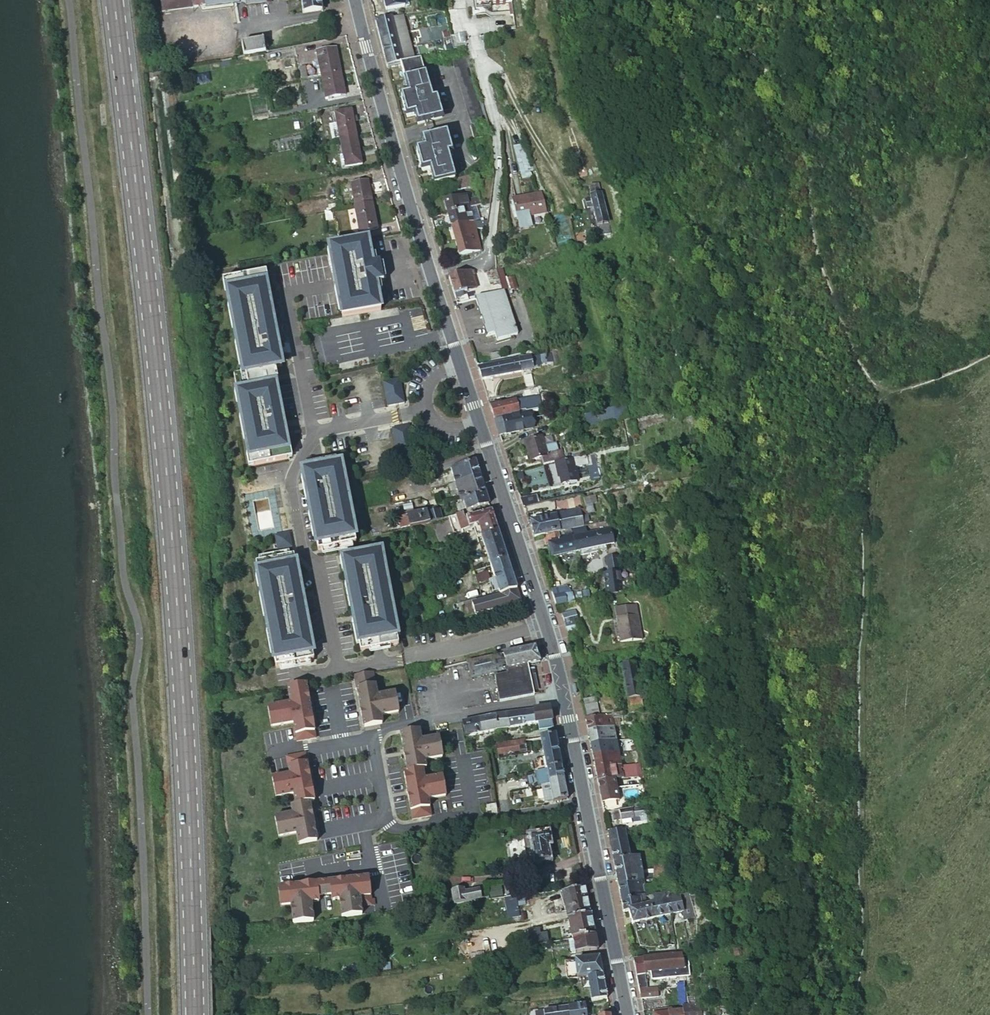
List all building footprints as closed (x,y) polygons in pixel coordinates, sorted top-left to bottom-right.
[(161,3),(163,14),(192,10),(191,0),(184,0),(161,3)] [(240,5),(239,0),(206,0),(207,10),(237,6),(240,5)] [(322,12),(321,0),(301,0),(303,15),(322,12)] [(386,11),(405,6),(403,0),(383,0),(386,11)] [(403,16),(393,18),(402,51),(404,63),(414,60),(403,16)] [(393,18),(377,22),(385,56),(402,51),(393,18)] [(494,34),(486,36),(489,49),(497,47),(494,34)] [(244,46),(246,56),(265,53),(263,42),(244,46)] [(317,52),(322,76),(342,72),(337,48),(339,48),(338,46),(319,50),(320,52),(317,52)] [(404,63),(402,51),(385,56),(388,67),(401,64),(404,63)] [(414,60),(404,63),(401,64),(410,97),(403,99),(408,118),(416,116),(418,125),(442,118),(436,96),(432,97),(433,101),(426,103),(424,94),(431,92),(421,59),(414,60)] [(342,72),(322,76),(327,99),(329,99),(329,100),(348,97),(348,95),(346,95),(342,72)] [(433,101),(432,97),(431,92),(424,94),(426,103),(433,101)] [(335,113),(341,140),(357,137),(354,122),(354,118),(352,110),(335,113)] [(432,169),(436,184),(456,179),(451,163),(444,165),(442,156),(448,154),(449,157),(454,156),(447,134),(423,141),(426,150),(418,152),(423,171),(432,169)] [(357,137),(341,140),(343,153),(341,153),(344,168),(346,169),(352,168),(352,166),(362,164),(357,137)] [(523,141),(513,144),(520,168),(532,165),(523,141)] [(444,165),(451,163),(449,157),(448,154),(442,156),(444,165)] [(475,177),(459,181),(462,191),(478,187),(475,177)] [(354,196),(356,205),(373,202),(369,181),(352,184),(354,196)] [(592,197),(602,195),(599,185),(589,187),(592,197)] [(477,207),(481,206),(480,204),(482,203),(478,189),(472,190),(477,207)] [(511,198),(513,204),(510,205),(514,218),(517,217),(520,227),(531,223),(528,214),(546,209),(540,190),(511,198)] [(445,201),(467,196),(466,191),(444,196),(445,201)] [(591,199),(598,225),(609,222),(602,195),(592,197),(591,197),(591,199)] [(347,197),(349,207),(355,206),(356,205),(354,196),(347,197)] [(448,214),(471,209),(467,196),(445,201),(448,214)] [(356,205),(355,206),(360,232),(379,229),(373,202),(356,205)] [(474,220),(471,209),(448,214),(452,226),(474,220)] [(446,218),(433,221),(434,225),(435,228),(448,225),(446,218)] [(489,220),(474,220),(452,226),(460,255),(480,249),(477,239),(478,236),(477,229),(484,228),(484,224),(489,224),(489,220)] [(373,263),(368,237),(330,245),(332,255),(334,254),(337,271),(335,271),(339,290),(341,290),(344,307),(342,307),(344,316),(382,309),(377,283),(384,281),(380,262),(373,263)] [(450,244),(441,246),(442,251),(445,260),(454,257),(450,244)] [(450,277),(455,295),(477,289),(473,275),(476,274),(475,271),(472,272),(471,271),(450,277)] [(501,283),(498,271),(489,273),(493,285),(501,283)] [(264,272),(227,279),(244,370),(235,372),(253,465),(291,458),(285,429),(283,430),(280,413),(282,412),(276,383),(280,382),(277,366),(283,365),(281,355),(279,356),(276,339),(278,338),(274,318),(270,319),(267,301),(270,300),(264,272)] [(504,291),(492,294),(487,296),(487,294),(481,295),(481,297),(477,298),(487,335),(495,333),(497,339),(516,334),(504,291)] [(489,355),(490,361),(500,359),(498,353),(489,355)] [(530,357),(478,368),(482,380),(533,369),(530,357)] [(401,379),(384,383),(388,402),(405,399),(401,379)] [(518,392),(510,394),(512,402),(501,404),(501,402),(489,404),(491,409),(494,418),(526,410),(526,412),(535,410),(538,409),(536,399),(522,402),(521,395),(518,396),(518,392)] [(405,399),(388,402),(389,407),(406,403),(405,399)] [(627,403),(583,413),(586,426),(630,417),(627,403)] [(498,429),(500,436),(532,428),(528,413),(495,421),(498,429)] [(411,426),(394,429),(395,434),(412,431),(411,426)] [(412,431),(395,434),(399,454),(403,453),(416,450),(412,431)] [(543,465),(556,461),(560,459),(557,451),(555,451),(553,444),(545,446),(542,436),(525,442),(531,461),(540,458),(543,465)] [(596,452),(588,454),(589,461),(593,477),(601,476),(596,452)] [(588,454),(574,457),(576,465),(589,461),(588,454)] [(574,457),(556,462),(560,477),(561,476),(562,484),(579,480),(576,465),(574,457)] [(477,467),(475,460),(465,463),(450,468),(454,484),(480,476),(477,467)] [(309,498),(319,550),(357,542),(342,462),(304,469),(306,479),(308,479),(311,497),(309,498)] [(406,471),(392,475),(393,480),(399,478),(399,481),(406,480),(405,476),(408,476),(406,471)] [(462,500),(485,493),(480,476),(454,484),(458,497),(459,501),(462,500)] [(390,496),(391,505),(404,503),(402,493),(390,496)] [(471,511),(490,506),(488,500),(485,493),(462,500),(466,512),(471,511)] [(521,499),(524,507),(539,503),(537,495),(521,499)] [(422,526),(444,521),(440,507),(431,509),(432,512),(427,513),(427,511),(397,516),(399,528),(408,526),(408,529),(422,526)] [(549,535),(559,532),(588,525),(587,519),(584,520),(583,515),(589,513),(587,507),(545,520),(549,535)] [(495,523),(492,512),(472,517),(469,518),(472,529),(480,527),(495,523)] [(458,518),(449,520),(454,535),(463,532),(472,529),(469,518),(463,520),(462,516),(458,518)] [(536,539),(545,537),(545,536),(549,535),(545,520),(531,524),(533,531),(536,539)] [(498,531),(495,523),(480,527),(483,536),(498,531)] [(573,536),(577,551),(616,540),(612,528),(590,533),(588,527),(572,531),(573,536)] [(290,531),(275,534),(278,549),(293,546),(290,531)] [(500,537),(498,531),(483,536),(482,537),(485,547),(487,554),(498,550),(497,545),(502,543),(500,537)] [(549,535),(545,536),(547,545),(549,545),(551,551),(553,558),(577,551),(573,536),(561,539),(559,532),(549,535)] [(487,554),(490,565),(507,560),(505,553),(502,543),(497,545),(498,550),(487,554)] [(399,644),(382,551),(344,557),(353,605),(355,604),(358,622),(356,622),(361,651),(399,644)] [(300,588),(294,554),(256,561),(275,665),(313,658),(303,605),(301,605),(298,589),(300,588)] [(597,599),(623,594),(619,563),(618,555),(607,556),(608,573),(605,573),(607,590),(596,592),(597,599)] [(490,565),(495,578),(512,572),(509,566),(507,560),(490,565)] [(488,572),(477,574),(478,581),(489,578),(488,572)] [(512,572),(495,578),(495,579),(498,589),(499,592),(500,594),(517,589),(514,580),(512,572)] [(498,589),(495,579),(489,581),(492,591),(498,589)] [(565,586),(552,590),(554,596),(557,606),(572,601),(570,592),(565,586)] [(463,604),(467,616),(488,610),(521,601),(519,595),(517,589),(500,594),(499,594),(499,592),(491,594),(492,597),(463,604)] [(637,603),(614,606),(618,640),(642,637),(637,603)] [(564,616),(568,628),(578,624),(574,612),(564,616)] [(568,628),(572,640),(577,638),(582,637),(578,624),(568,628)] [(537,653),(535,645),(467,663),(471,679),(493,673),(505,670),(528,665),(540,662),(537,653)] [(622,661),(630,708),(644,706),(642,700),(647,699),(645,691),(648,690),(644,666),(639,667),(638,663),(636,664),(635,660),(631,661),(630,659),(622,661)] [(530,673),(528,665),(505,670),(506,675),(494,677),(499,704),(534,697),(532,683),(530,673)] [(373,671),(353,674),(362,726),(381,723),(380,715),(397,712),(394,692),(376,695),(373,671)] [(293,721),(295,739),(314,736),(306,682),(287,685),(289,701),(267,704),(270,725),(293,721)] [(587,700),(591,716),(602,715),(599,698),(587,700)] [(539,728),(553,726),(550,714),(549,706),(533,708),(536,723),(538,723),(539,728)] [(507,713),(510,728),(536,723),(533,708),(507,713)] [(507,713),(499,714),(501,729),(510,728),(507,713)] [(588,730),(612,725),(610,713),(602,715),(591,716),(585,717),(587,723),(588,730)] [(499,714),(462,721),(465,736),(501,729),(499,714)] [(615,737),(612,725),(588,730),(589,736),(590,742),(615,737)] [(419,729),(400,732),(406,770),(403,771),(411,818),(430,815),(427,799),(445,795),(441,775),(424,778),(422,768),(425,767),(424,759),(442,756),(438,736),(420,739),(419,729)] [(545,770),(560,767),(557,747),(554,733),(512,741),(495,744),(498,758),(500,758),(500,759),(525,755),(525,753),(541,751),(545,770)] [(617,749),(615,737),(590,742),(591,748),(593,754),(617,749)] [(595,767),(620,762),(617,749),(593,754),(594,761),(595,767)] [(304,751),(285,755),(288,772),(271,776),(275,796),(292,793),(294,803),(289,804),(291,812),(273,815),(277,835),(295,832),(297,842),(315,839),(308,800),(313,799),(309,780),(330,777),(327,763),(307,767),(304,751)] [(637,758),(625,761),(627,774),(640,771),(637,758)] [(622,775),(620,762),(595,767),(598,780),(613,777),(622,775)] [(540,787),(564,783),(562,774),(560,767),(545,770),(534,772),(536,787),(540,787)] [(613,777),(598,780),(601,793),(602,801),(617,798),(616,794),(613,777)] [(543,803),(567,799),(565,791),(564,783),(540,787),(543,803)] [(647,805),(621,810),(622,819),(641,815),(642,820),(650,819),(647,805)] [(619,883),(623,901),(644,898),(648,897),(653,896),(659,895),(655,881),(645,883),(637,841),(627,843),(625,829),(608,832),(609,836),(611,845),(615,866),(619,883)] [(523,838),(527,863),(548,859),(546,845),(550,844),(548,834),(523,838)] [(367,877),(287,886),(276,887),(278,906),(289,905),(291,923),(312,922),(310,903),(317,902),(317,897),(330,895),(330,901),(338,900),(340,918),(360,915),(359,907),(373,906),(372,900),(369,900),(367,877)] [(451,888),(453,900),(480,895),(478,886),(462,889),(462,886),(451,888)] [(586,897),(584,886),(562,890),(560,891),(563,910),(566,911),(568,918),(590,914),(588,905),(586,897)] [(695,907),(690,889),(682,890),(687,909),(695,907)] [(684,909),(679,891),(668,893),(670,900),(673,912),(684,909)] [(649,904),(653,918),(662,915),(659,902),(670,900),(668,893),(659,895),(653,896),(654,903),(649,904)] [(507,898),(511,916),(517,915),(514,897),(507,898)] [(623,905),(625,911),(628,910),(640,907),(645,905),(644,898),(623,901),(623,905)] [(650,919),(653,918),(649,904),(645,905),(640,907),(643,920),(643,921),(650,919)] [(640,907),(628,910),(633,924),(643,921),(643,920),(640,907)] [(689,917),(697,914),(695,907),(687,909),(688,915),(689,917)] [(591,921),(590,914),(568,918),(572,939),(594,935),(591,921)] [(533,946),(547,943),(545,931),(541,932),(540,927),(530,928),(533,946)] [(572,939),(575,954),(597,950),(595,942),(594,935),(572,939)] [(649,955),(645,956),(645,957),(643,958),(646,972),(651,971),(652,976),(666,974),(665,969),(684,965),(683,954),(682,951),(649,957),(649,955)] [(691,953),(683,954),(684,965),(693,964),(691,953)] [(599,962),(598,955),(575,960),(579,978),(601,974),(599,962)] [(633,959),(635,967),(636,972),(637,977),(646,975),(645,972),(646,972),(643,958),(633,959)] [(602,979),(601,974),(579,978),(578,978),(579,988),(589,986),(591,999),(592,999),(605,996),(604,992),(602,979)] [(647,983),(646,975),(637,977),(638,984),(647,983)] [(638,984),(641,998),(659,995),(658,986),(649,988),(647,983),(638,984)] [(680,1005),(682,1005),(689,1004),(688,983),(679,983),(680,1005)] [(642,1002),(644,1011),(664,1007),(662,998),(642,1002)] [(544,1014),(585,1014),(583,1002),(543,1010),(544,1014)] [(701,1003),(701,1002),(689,1004),(682,1005),(682,1009),(683,1014),(703,1014),(701,1003)]
